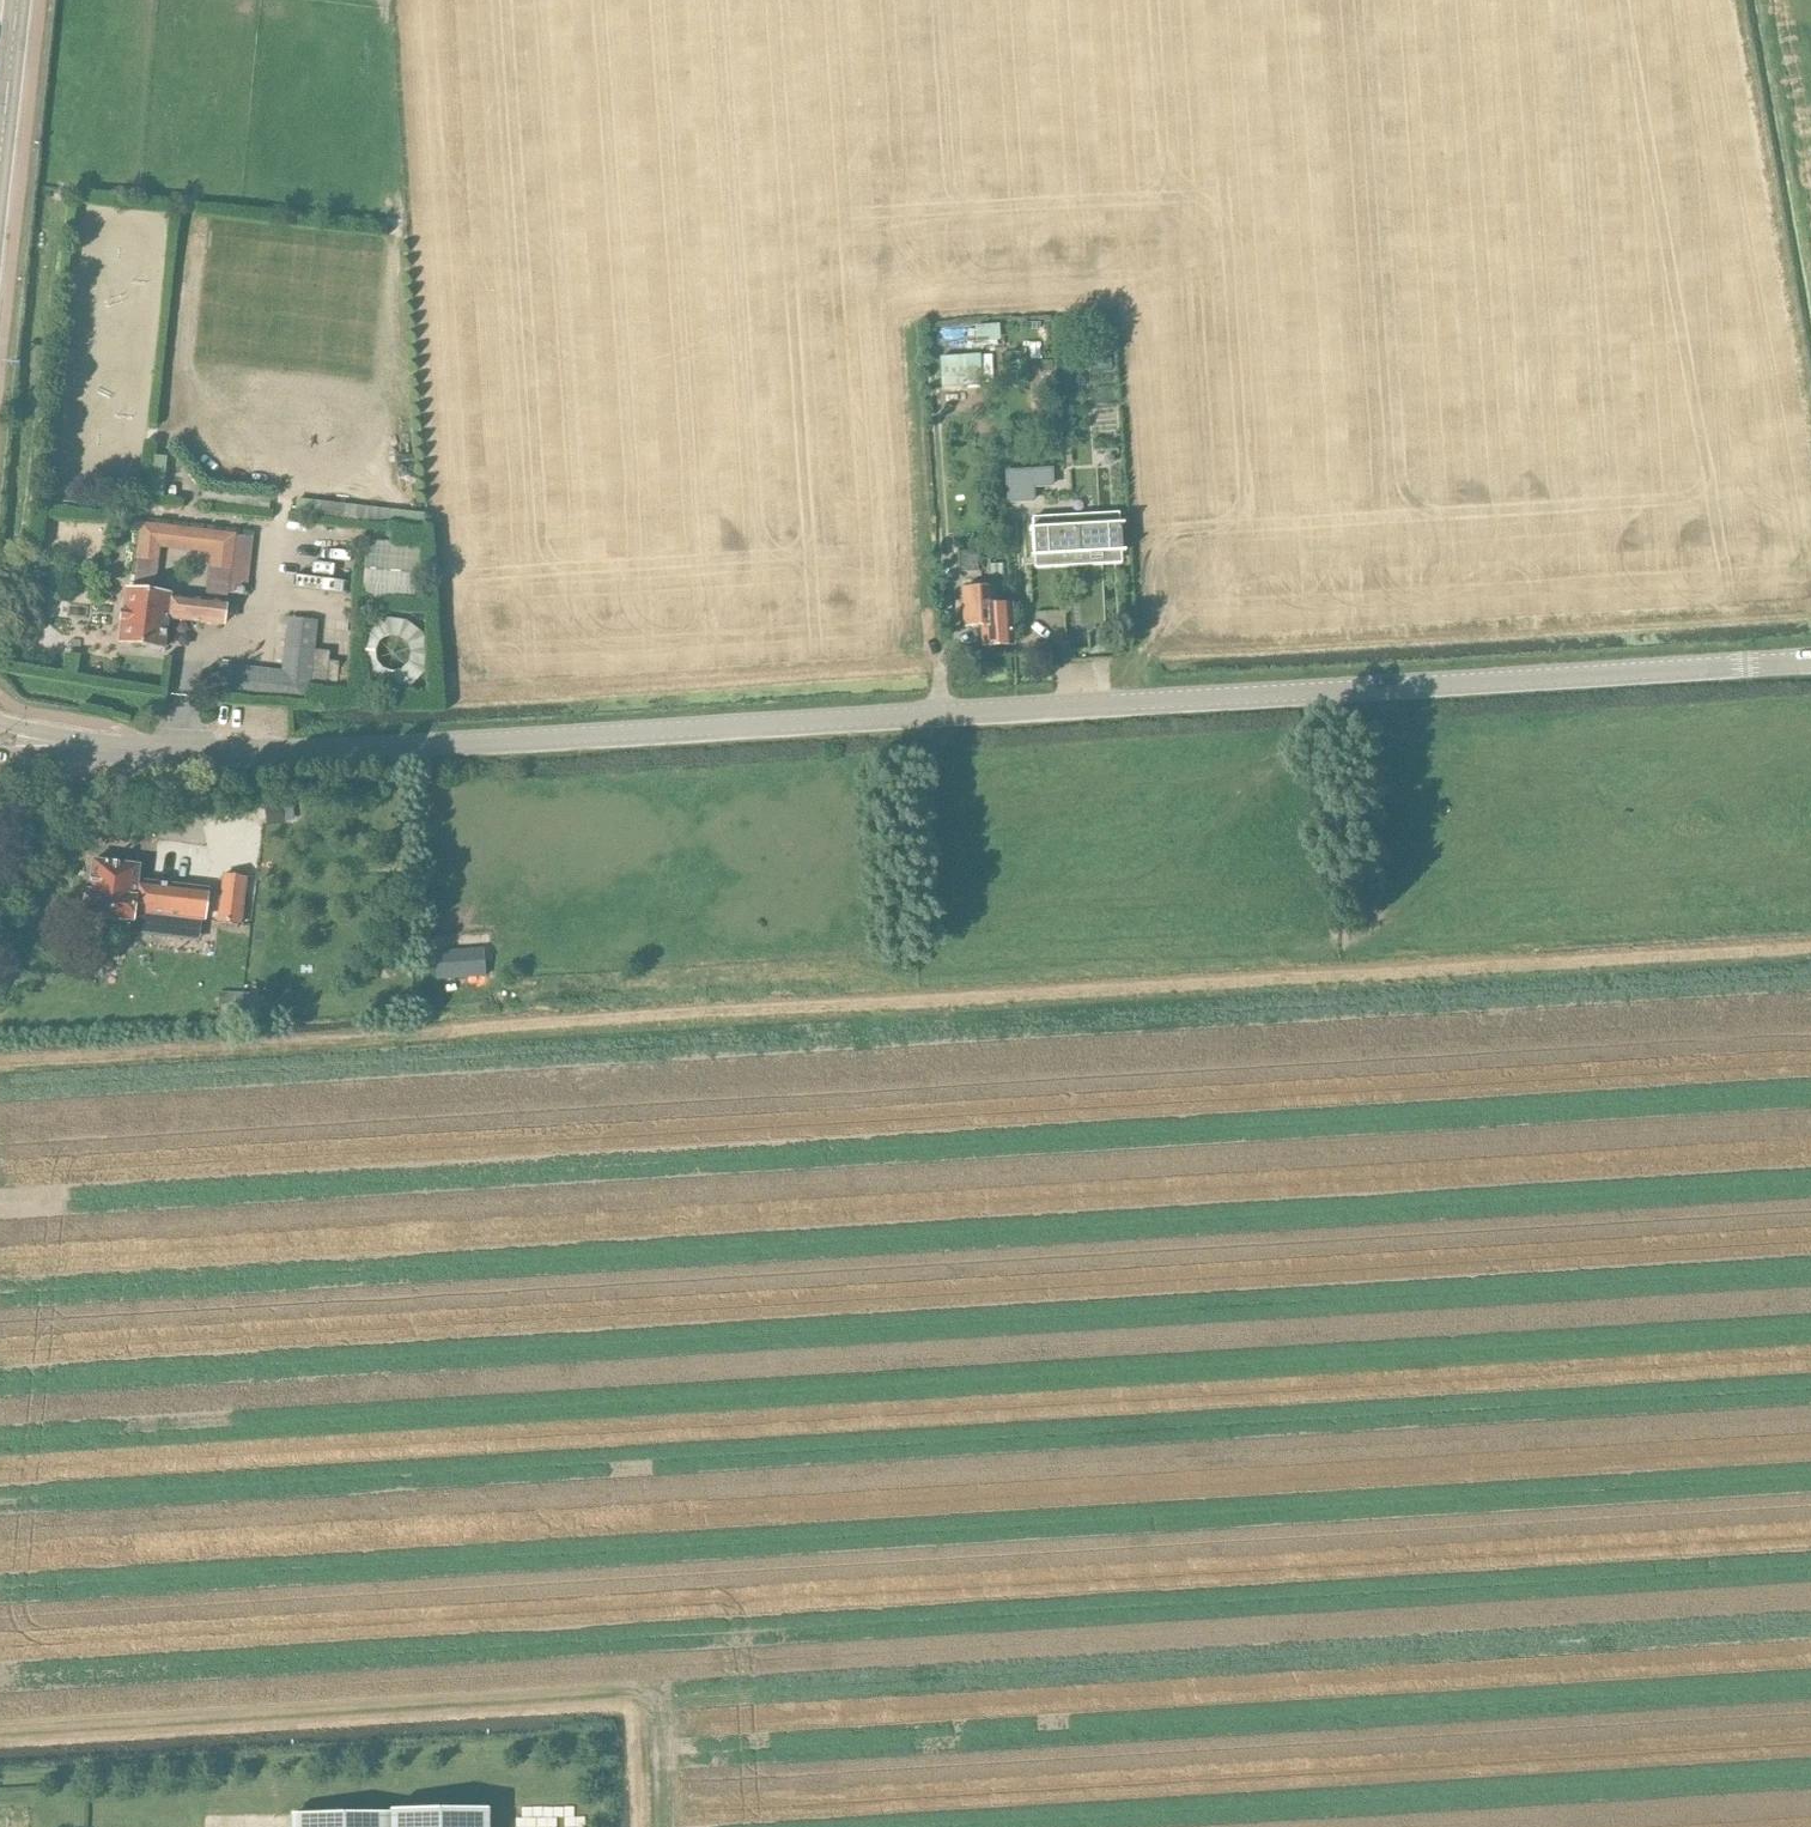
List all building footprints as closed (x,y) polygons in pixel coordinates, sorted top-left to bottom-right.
[(992,355),(939,358),(940,389),(993,386),(992,355)] [(1044,488),(1053,488),(1052,468),(1004,471),(1005,505),(1034,504),(1033,489),(1044,488)] [(1032,531),(1029,531),(1031,559),(1035,559),(1120,554),(1126,553),(1124,524),(1120,524),(1119,513),(1071,516),(1032,518),(1032,531)] [(125,588),(118,644),(148,648),(150,652),(159,653),(163,650),(167,620),(223,627),(226,602),(205,599),(171,595),(171,593),(150,591),(157,539),(218,548),(212,590),(228,592),(235,537),(236,535),(143,522),(134,589),(125,588)] [(365,541),(361,598),(416,602),(421,546),(365,541)] [(958,574),(978,573),(977,552),(957,553),(958,574)] [(1004,564),(989,565),(990,579),(1005,578),(1004,564)] [(967,589),(960,590),(963,629),(981,628),(983,649),(1013,647),(1011,604),(995,605),(994,587),(991,588),(967,589)] [(428,652),(420,633),(404,621),(384,620),(366,629),(356,647),(358,668),(370,684),(389,691),(409,687),(423,672),(428,652)] [(215,664),(211,694),(308,704),(309,690),(314,651),(283,647),(281,671),(215,664)] [(328,661),(325,692),(337,693),(341,663),(328,661)] [(137,885),(140,866),(92,860),(89,882),(86,882),(82,917),(134,923),(134,922),(152,924),(153,916),(206,922),(209,894),(137,885)] [(239,927),(246,878),(223,876),(217,924),(239,927)] [(11,915),(10,924),(17,929),(25,926),(26,917),(19,911),(11,915)] [(437,981),(484,977),(482,952),(435,956),(437,981)] [(488,1809),(388,1811),(388,1813),(291,1814),(291,1826),(488,1826),(488,1809)]
